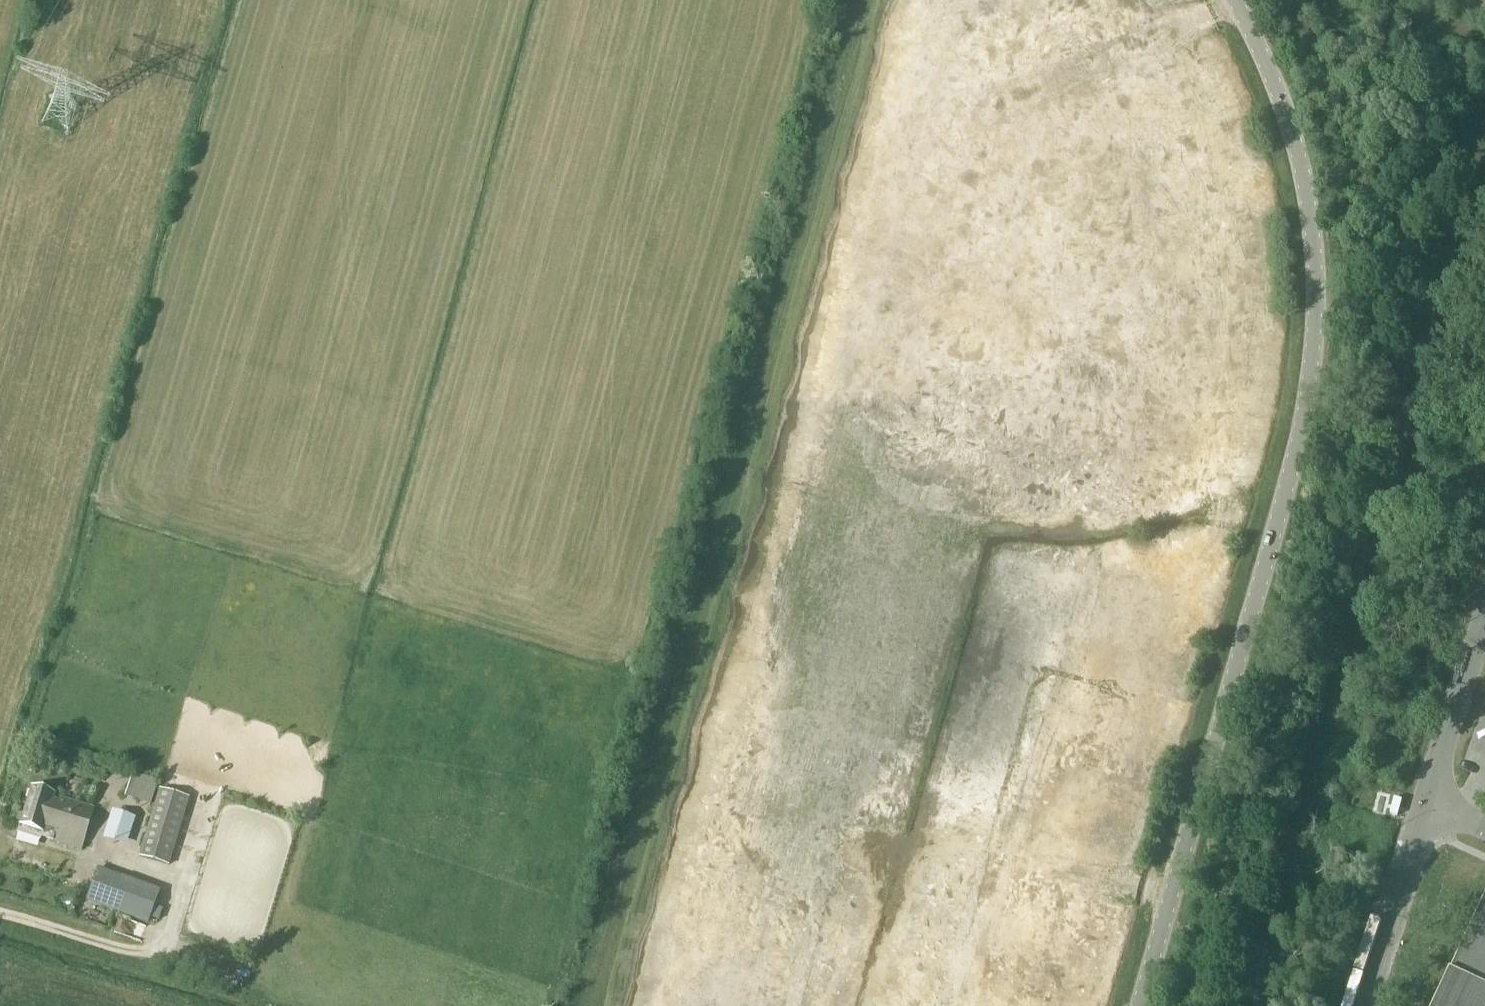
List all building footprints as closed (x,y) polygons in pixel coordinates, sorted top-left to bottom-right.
[(53,798),(54,795),(31,788),(20,827),(18,835),(40,841),(41,837),(81,849),(93,810),(53,798)] [(159,788),(139,857),(170,866),(190,797),(159,788)] [(155,906),(161,890),(98,867),(86,901),(148,924),(151,917),(159,920),(163,909),(155,906)] [(1452,973),(1436,1005),(1484,1005),(1484,903),(1452,973)]
